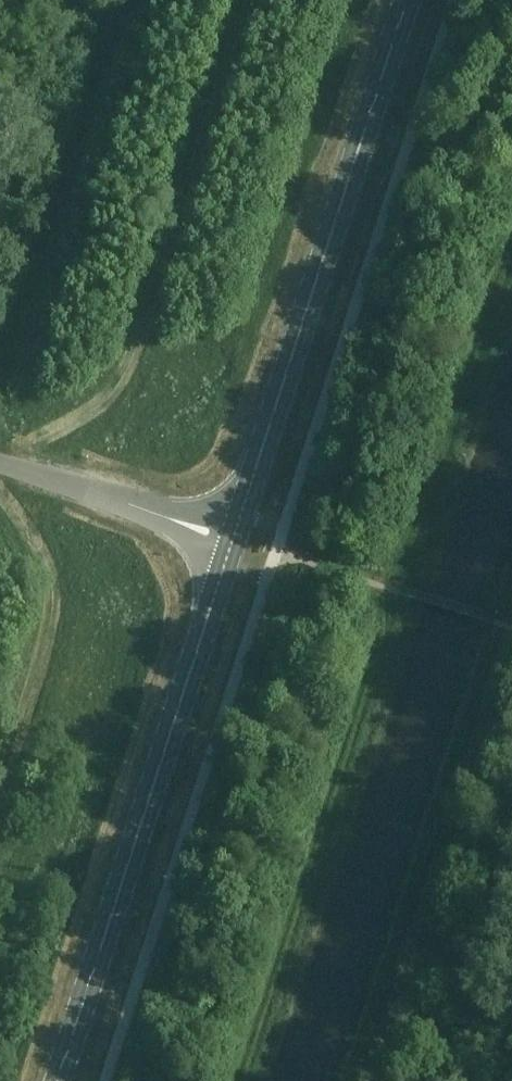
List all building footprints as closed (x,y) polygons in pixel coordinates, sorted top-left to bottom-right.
[(396,356),(387,367),(399,377),(408,366),(396,356)]
